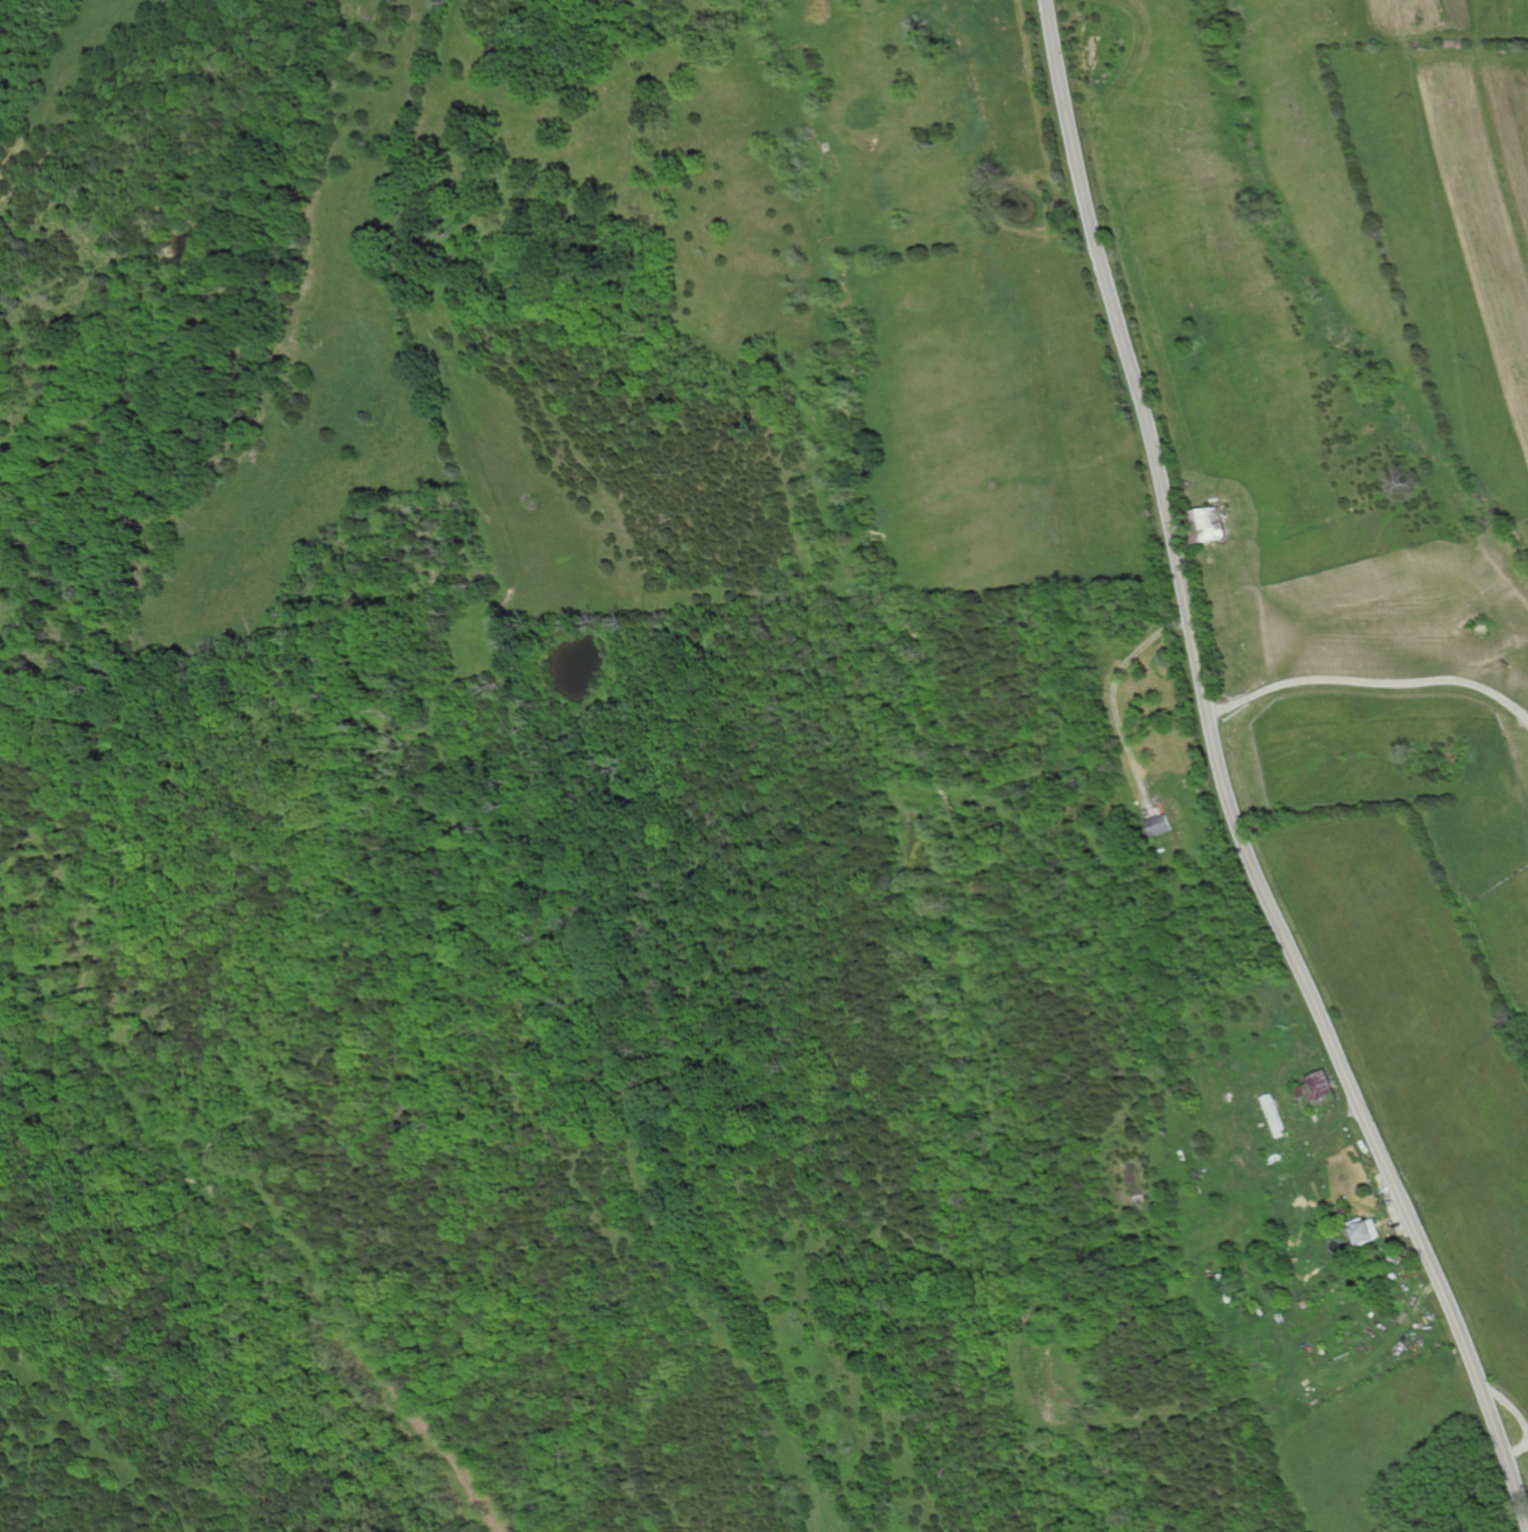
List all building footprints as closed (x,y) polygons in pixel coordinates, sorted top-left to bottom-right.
[(1146,839),(1167,831),(1161,814),(1139,822),(1146,839)] [(1307,1084),(1292,1090),(1295,1100),(1310,1094),(1313,1102),(1332,1094),(1323,1071),(1305,1078),(1307,1084)] [(1354,1248),(1380,1237),(1373,1219),(1347,1229),(1354,1248)]
